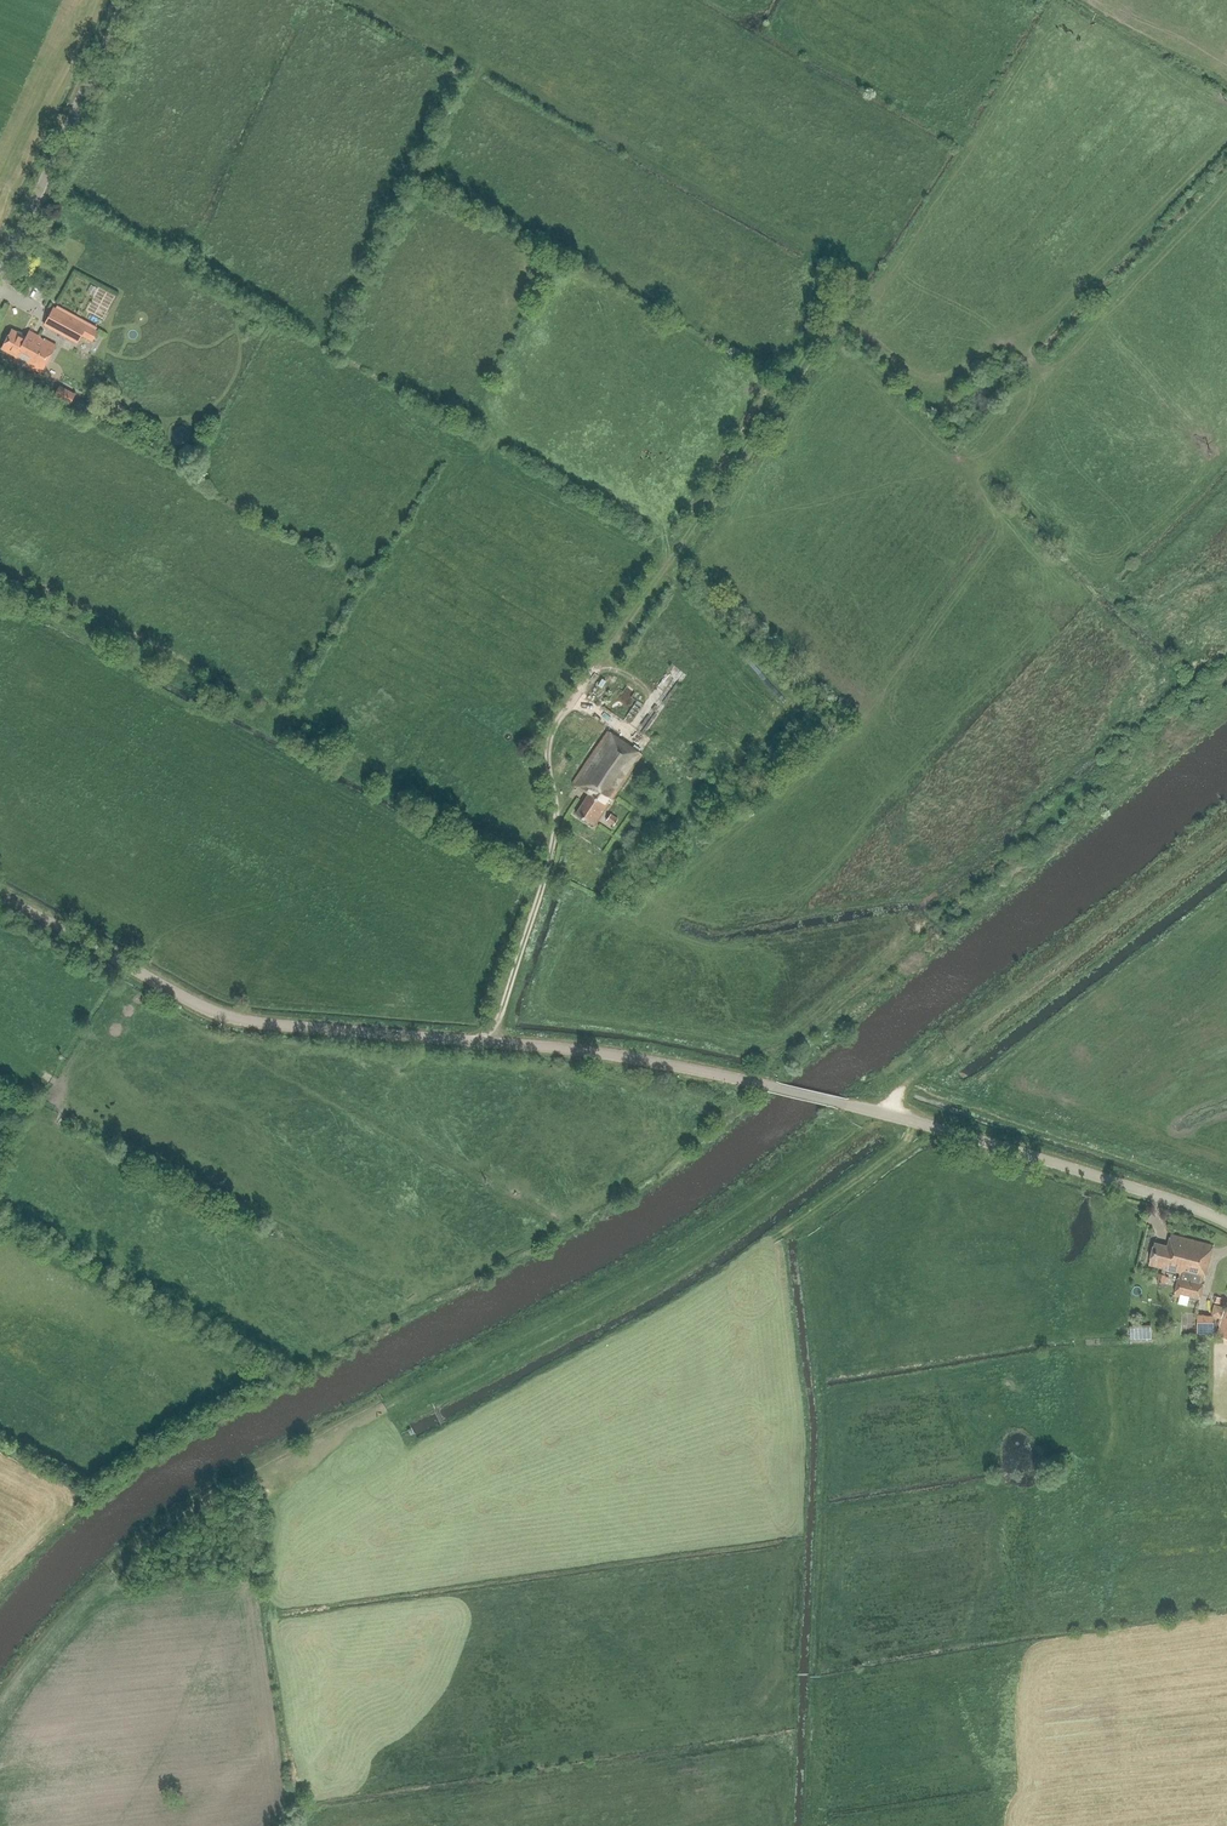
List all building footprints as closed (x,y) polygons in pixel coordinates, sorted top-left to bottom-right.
[(53,307),(43,324),(77,341),(82,333),(92,339),(97,330),(53,307)] [(11,329),(1,349),(15,356),(14,358),(41,372),(55,345),(28,330),(25,337),(11,329)] [(76,394),(60,385),(55,396),(71,404),(76,394)] [(603,812),(642,755),(607,732),(572,783),(588,794),(575,813),(593,825),(603,811),(603,812)] [(611,814),(607,821),(614,825),(618,819),(611,814)] [(1213,1245),(1171,1235),(1168,1246),(1154,1243),(1150,1265),(1171,1270),(1170,1272),(1180,1274),(1175,1294),(1189,1297),(1188,1300),(1199,1302),(1213,1245)] [(1166,1275),(1158,1273),(1156,1282),(1164,1284),(1166,1275)] [(1214,1304),(1210,1316),(1219,1318),(1217,1325),(1219,1325),(1217,1334),(1226,1337),(1226,1308),(1214,1304)] [(1156,1338),(1156,1324),(1134,1324),(1134,1338),(1156,1338)]
